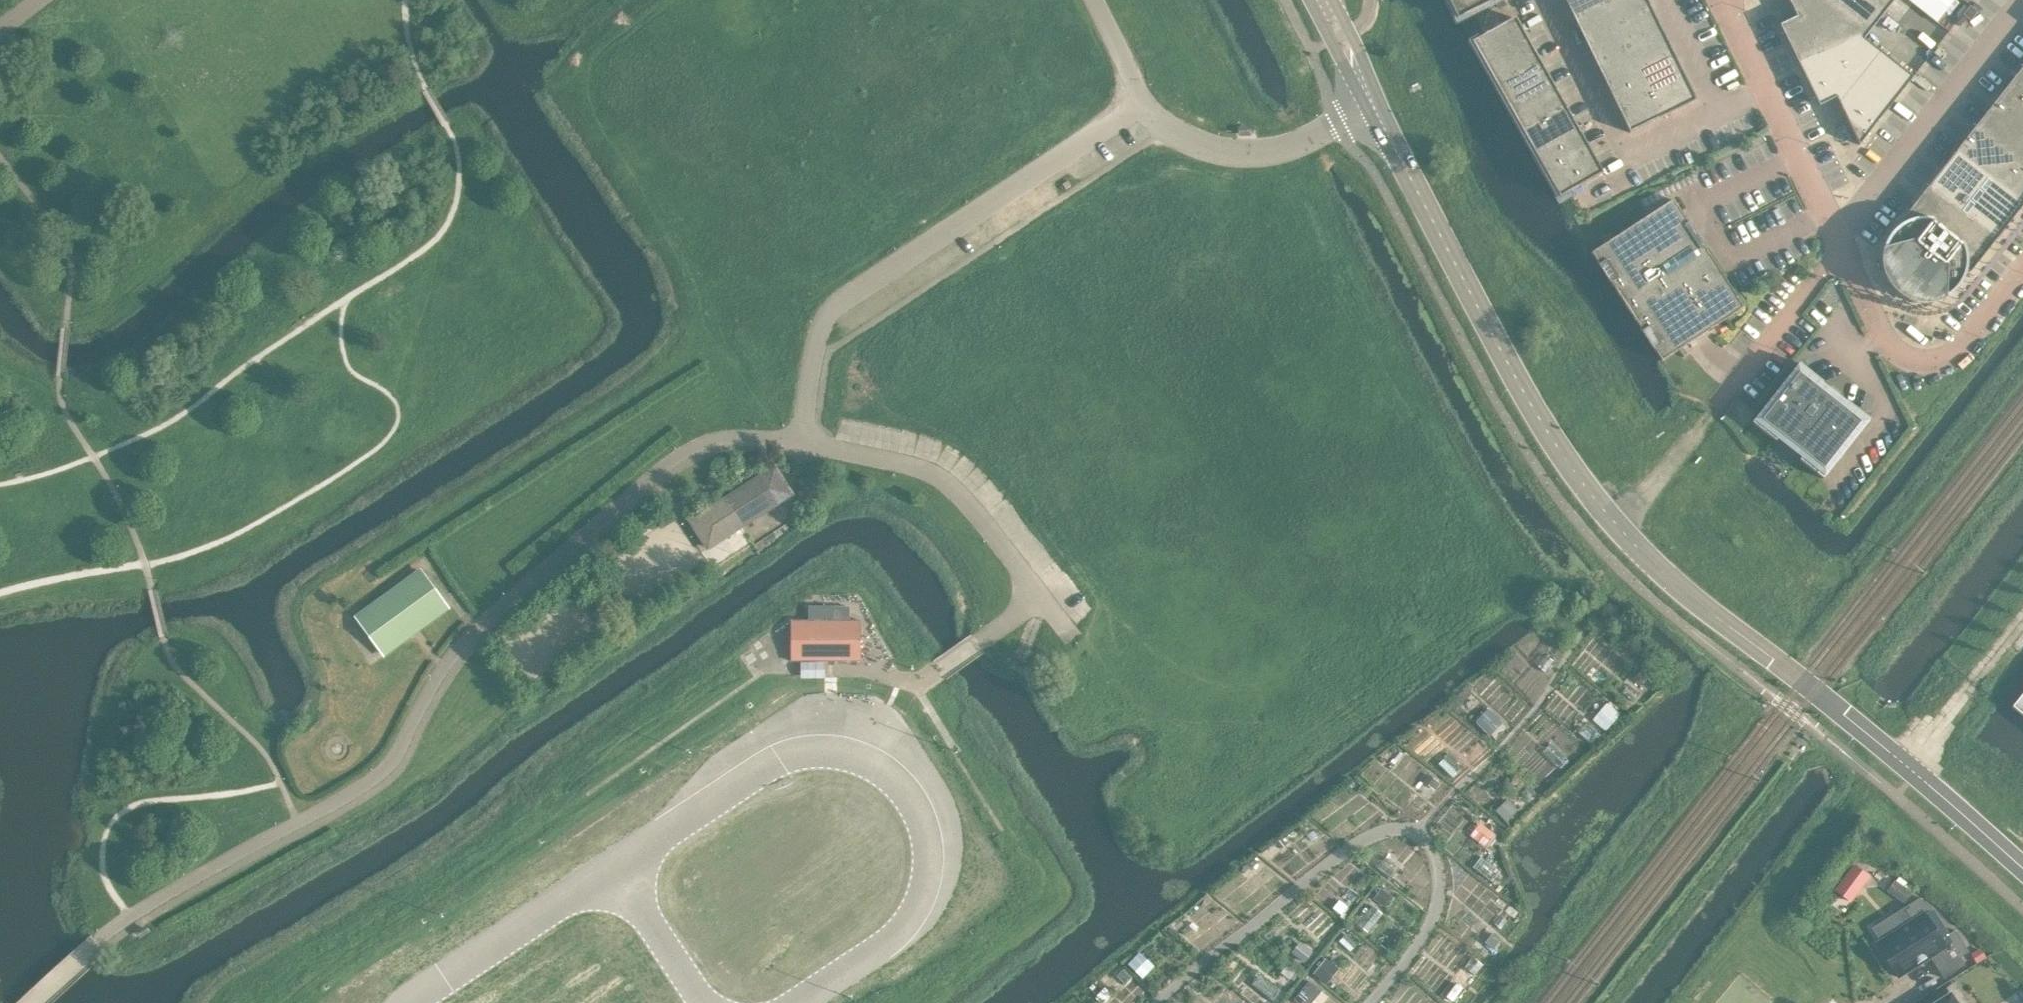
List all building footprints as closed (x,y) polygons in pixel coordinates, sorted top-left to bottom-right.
[(1456,20),(1497,0),(1447,0),(1456,20)] [(1607,1),(1606,0),(1565,0),(1573,18),(1607,1)] [(1618,24),(1651,8),(1647,0),(1609,0),(1607,1),(1618,24)] [(1858,35),(1813,0),(1788,0),(1796,15),(1779,24),(1798,64),(1858,35)] [(1858,35),(1863,39),(1864,38),(1884,13),(1868,0),(1813,0),(1858,35)] [(1894,0),(1868,0),(1884,13),(1894,0)] [(1573,18),(1584,40),(1618,24),(1607,1),(1573,18)] [(1651,8),(1618,24),(1629,47),(1662,30),(1651,8)] [(1471,42),(1484,64),(1527,40),(1515,17),(1471,42)] [(1629,47),(1618,24),(1584,40),(1595,63),(1629,47)] [(1629,47),(1640,69),(1673,53),(1662,30),(1629,47)] [(1912,76),(1864,38),(1863,39),(1858,35),(1798,64),(1818,105),(1835,97),(1859,144),(1912,76)] [(1540,62),(1527,40),(1484,64),(1496,86),(1540,62)] [(1640,69),(1629,47),(1595,63),(1606,86),(1640,69)] [(1684,76),(1673,53),(1640,69),(1651,92),(1684,76)] [(1496,86),(1509,108),(1552,84),(1540,62),(1496,86)] [(2022,100),(2022,68),(2022,67),(2006,86),(2022,100)] [(1651,92),(1640,69),(1606,86),(1617,108),(1651,92)] [(1696,99),(1684,76),(1651,92),(1662,116),(1696,99)] [(1565,106),(1552,84),(1509,108),(1521,130),(1565,106)] [(2022,132),(2022,100),(2006,86),(1990,106),(2022,132)] [(1617,108),(1629,132),(1662,116),(1651,92),(1617,108)] [(1521,130),(1533,152),(1577,128),(1565,106),(1521,130)] [(2022,164),(2022,132),(1990,106),(1975,126),(2022,164)] [(2021,206),(2022,204),(2022,164),(1975,126),(1954,152),(2021,206)] [(1238,135),(1250,135),(1250,127),(1238,127),(1238,135)] [(1577,128),(1533,152),(1546,174),(1589,150),(1577,128)] [(1602,173),(1589,150),(1546,174),(1559,197),(1602,173)] [(2021,206),(1954,152),(1927,186),(1995,239),(2021,206)] [(1995,239),(1927,186),(1912,205),(1979,259),(1995,239)] [(1743,307),(1672,199),(1590,252),(1661,360),(1681,347),(1743,307)] [(1979,259),(1912,205),(1902,218),(1903,222),(1900,224),(1897,226),(1894,228),(1892,231),(1889,234),(1887,237),(1885,240),(1884,243),(1882,246),(1881,250),(1881,254),(1880,257),(1880,261),(1880,264),(1881,268),(1882,272),(1883,275),(1884,278),(1886,282),(1888,285),(1890,287),(1892,290),(1895,293),(1898,295),(1901,297),(1904,299),(1907,300),(1910,301),(1914,302),(1917,303),(1921,303),(1924,303),(1928,303),(1931,302),(1935,302),(1938,301),(1941,299),(1944,298),(1947,296),(1950,294),(1953,292),(1955,289),(1957,286),(1959,284),(1961,281),(1963,277),(1964,274),(1965,271),(1969,272),(1979,259)] [(1822,478),(1869,418),(1846,399),(1841,405),(1818,386),(1822,381),(1798,362),(1751,421),(1775,440),(1779,435),(1803,453),(1798,459),(1822,478)] [(760,475),(724,498),(741,525),(778,502),(760,475)] [(690,520),(707,547),(741,525),(724,498),(690,520)] [(421,560),(352,605),(375,639),(443,593),(421,560)] [(790,660),(861,660),(860,620),(848,620),(849,606),(832,606),(832,619),(790,620),(790,660)] [(1633,679),(1639,684),(1647,674),(1641,669),(1633,679)] [(2020,695),(2010,707),(2022,717),(2022,691),(2020,695)] [(1618,714),(1609,707),(1599,719),(1608,727),(1618,714)] [(1487,708),(1475,721),(1486,731),(1498,719),(1487,708)] [(1436,780),(1428,774),(1422,780),(1431,787),(1436,780)] [(1517,810),(1509,801),(1497,813),(1504,821),(1517,810)] [(1397,867),(1384,858),(1377,867),(1390,877),(1397,867)] [(1853,865),(1834,890),(1847,899),(1866,874),(1853,865)] [(1898,875),(1889,890),(1906,900),(1915,885),(1898,875)] [(1384,907),(1391,896),(1380,889),(1373,899),(1384,907)] [(1903,907),(1871,927),(1879,940),(1876,943),(1897,976),(1929,956),(1943,977),(1964,964),(1960,956),(1968,951),(1954,929),(1947,934),(1931,908),(1919,897),(1903,907)] [(1340,913),(1346,906),(1339,900),(1333,907),(1340,913)] [(136,931),(141,938),(151,931),(146,925),(136,931)] [(1495,934),(1487,944),(1493,949),(1501,939),(1495,934)] [(1302,942),(1293,953),(1303,961),(1312,951),(1302,942)] [(1148,959),(1142,953),(1136,958),(1142,964),(1148,959)] [(1338,967),(1325,957),(1312,973),(1325,983),(1338,967)] [(1279,972),(1289,979),(1295,971),(1286,964),(1279,972)] [(1461,992),(1446,981),(1438,992),(1452,1002),(1453,1002),(1461,992)] [(1097,994),(1104,1001),(1111,993),(1104,986),(1097,994)] [(1296,993),(1289,1002),(1290,1002),(1298,1002),(1303,997),(1296,993)] [(1950,994),(1951,994),(1950,993),(1949,994),(1935,1002),(1956,1002),(1950,994)]
